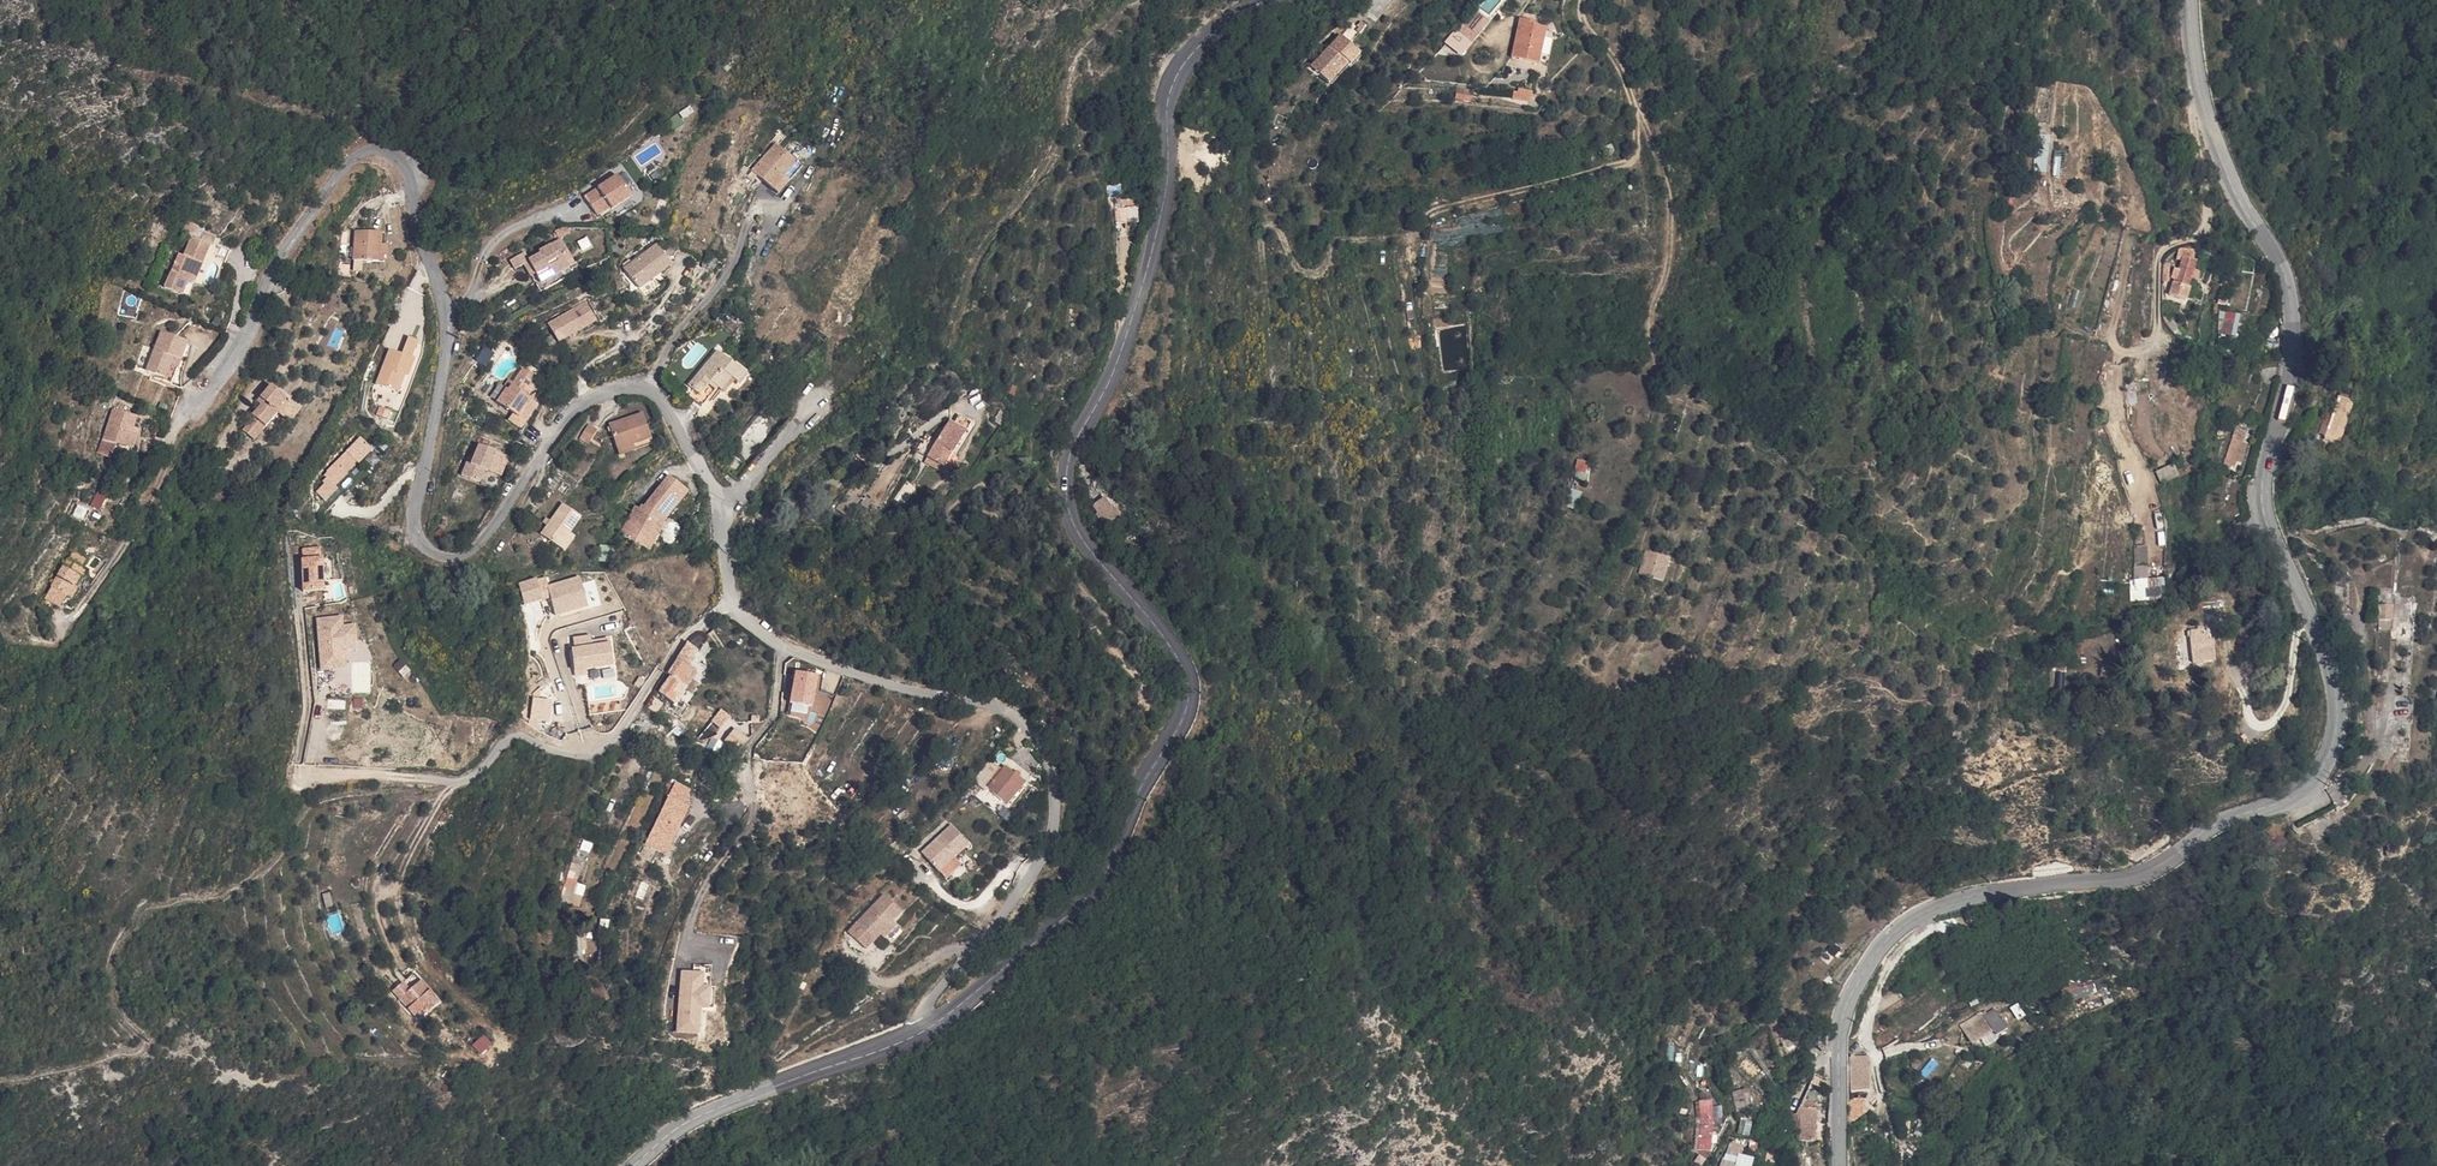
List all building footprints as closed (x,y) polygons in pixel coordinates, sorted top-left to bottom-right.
[(1469,12),(1449,35),(1463,47),(1483,24),(1469,12)] [(1545,32),(1533,27),(1529,25),(1531,19),(1521,16),(1506,54),(1532,64),(1542,40),(1545,32)] [(1307,66),(1325,81),(1341,61),(1345,64),(1355,53),(1333,35),(1307,66)] [(1542,40),(1532,64),(1540,67),(1549,43),(1542,40)] [(1325,81),(1328,84),(1345,64),(1341,61),(1325,81)] [(1519,90),(1510,87),(1508,90),(1506,96),(1516,100),(1519,90)] [(775,171),(783,178),(796,164),(769,140),(745,167),(764,184),(775,171)] [(2035,170),(2045,171),(2048,147),(2038,145),(2035,170)] [(775,171),(764,184),(771,190),(783,178),(775,171)] [(616,201),(602,180),(569,202),(582,221),(595,212),(596,215),(616,201)] [(1107,195),(1121,194),(1120,184),(1106,185),(1107,195)] [(1117,210),(1118,226),(1128,225),(1127,210),(1117,210)] [(205,239),(193,233),(189,241),(201,247),(205,239)] [(369,257),(362,255),(366,240),(343,234),(336,262),(366,269),(369,257)] [(523,253),(525,257),(512,264),(508,257),(494,264),(500,274),(513,267),(524,287),(539,279),(537,277),(558,265),(545,241),(523,253)] [(209,246),(205,254),(213,258),(216,260),(220,252),(209,246)] [(644,247),(610,271),(625,290),(658,267),(644,247)] [(208,270),(213,258),(205,254),(194,249),(185,267),(181,265),(170,285),(163,297),(181,306),(188,293),(194,296),(204,277),(201,275),(204,268),(208,270)] [(2165,255),(2164,263),(2159,262),(2158,271),(2162,272),(2162,278),(2159,277),(2157,290),(2159,291),(2173,292),(2176,279),(2172,278),(2176,256),(2165,255)] [(1429,278),(1430,293),(1445,292),(1443,277),(1429,278)] [(163,297),(170,285),(164,282),(158,294),(163,297)] [(582,324),(571,306),(533,329),(545,347),(582,324)] [(2210,317),(2208,339),(2217,339),(2218,324),(2214,324),(2215,317),(2210,317)] [(172,343),(147,335),(134,376),(150,381),(156,361),(165,363),(172,343)] [(385,355),(368,391),(387,399),(394,380),(398,382),(402,383),(409,365),(406,364),(413,347),(404,343),(397,360),(385,355)] [(721,370),(703,355),(674,389),(679,393),(686,399),(697,387),(703,393),(706,395),(717,383),(722,388),(733,376),(722,367),(721,370)] [(165,363),(156,361),(150,381),(149,384),(157,387),(165,363)] [(498,393),(495,390),(486,404),(500,415),(508,421),(521,402),(512,395),(517,390),(526,397),(533,385),(515,371),(498,393)] [(387,399),(391,400),(398,382),(394,380),(387,399)] [(263,384),(254,399),(260,402),(256,408),(249,419),(252,421),(244,437),(255,444),(275,411),(287,418),(295,404),(263,384)] [(697,387),(686,399),(679,393),(674,400),(687,410),(703,393),(697,387)] [(2321,393),(2310,434),(2320,437),(2324,421),(2327,422),(2333,397),(2321,393)] [(2326,438),(2337,397),(2333,397),(2327,422),(2324,421),(2320,437),(2326,438)] [(256,408),(260,402),(254,399),(251,405),(256,408)] [(495,421),(510,432),(528,408),(521,402),(508,421),(500,415),(495,421)] [(104,417),(97,448),(112,452),(119,454),(123,435),(125,423),(104,417)] [(601,453),(635,443),(627,417),(592,428),(601,453)] [(877,443),(885,427),(877,423),(869,439),(877,443)] [(961,435),(957,430),(948,437),(960,452),(981,436),(973,425),(967,430),(961,435)] [(963,425),(957,430),(961,435),(967,430),(963,425)] [(583,435),(574,429),(565,444),(574,450),(583,435)] [(123,435),(119,454),(126,456),(130,437),(123,435)] [(960,452),(948,437),(928,452),(940,467),(960,452)] [(363,454),(350,442),(317,479),(318,480),(315,483),(326,493),(338,480),(337,479),(345,471),(344,470),(346,468),(349,470),(363,454)] [(601,453),(604,463),(638,452),(635,443),(601,453)] [(2219,444),(2214,467),(2223,470),(2229,446),(2219,444)] [(2235,447),(2229,446),(2223,470),(2229,472),(2235,447)] [(112,452),(97,448),(93,462),(108,466),(112,452)] [(441,483),(460,492),(467,474),(471,475),(479,455),(463,448),(453,467),(451,472),(447,470),(441,483)] [(940,467),(928,452),(923,456),(934,472),(940,467)] [(471,475),(481,479),(489,459),(479,455),(471,475)] [(1577,458),(1574,478),(1587,480),(1590,460),(1577,458)] [(2175,464),(2156,469),(2159,482),(2179,477),(2175,464)] [(649,519),(664,498),(671,502),(678,491),(658,476),(631,512),(625,510),(613,540),(636,550),(649,519)] [(1576,507),(1579,490),(1570,489),(1567,506),(1576,507)] [(95,493),(91,506),(100,509),(104,495),(95,493)] [(1086,507),(1084,508),(1089,514),(1091,513),(1098,523),(1110,514),(1103,504),(1100,506),(1091,493),(1081,500),(1086,507)] [(649,519),(636,550),(642,553),(655,525),(671,502),(664,498),(649,519)] [(538,525),(532,533),(527,540),(546,555),(556,540),(568,524),(550,510),(538,525)] [(538,525),(534,523),(529,530),(532,533),(538,525)] [(556,540),(546,555),(551,559),(562,545),(556,540)] [(321,545),(300,547),(303,591),(325,589),(321,545)] [(2130,546),(2134,600),(2163,598),(2161,577),(2148,578),(2146,545),(2130,546)] [(1647,580),(1655,558),(1629,550),(1622,573),(1647,580)] [(74,573),(71,570),(76,564),(61,555),(35,600),(48,609),(54,597),(57,599),(74,573)] [(54,597),(48,609),(57,615),(90,572),(76,564),(71,570),(74,573),(57,599),(54,597)] [(546,574),(518,582),(524,604),(550,596),(555,615),(588,606),(579,574),(549,583),(546,574)] [(2378,628),(2391,628),(2392,603),(2379,603),(2378,628)] [(315,617),(320,669),(346,667),(344,650),(358,649),(355,622),(344,623),(343,614),(315,617)] [(571,636),(575,671),(615,667),(612,640),(591,642),(591,634),(571,636)] [(2193,650),(2192,640),(2192,635),(2181,636),(2183,661),(2194,660),(2193,650)] [(2192,640),(2193,650),(2206,648),(2205,639),(2192,640)] [(698,670),(688,664),(699,648),(688,641),(656,690),(677,703),(698,670)] [(352,692),(370,692),(369,662),(351,663),(352,692)] [(796,669),(787,717),(806,720),(809,704),(814,705),(820,673),(796,669)] [(814,701),(828,706),(831,696),(817,692),(814,701)] [(532,697),(531,719),(550,721),(551,698),(532,697)] [(722,709),(699,735),(710,744),(715,739),(712,737),(730,715),(722,709)] [(740,748),(748,737),(734,727),(726,737),(740,748)] [(1006,757),(999,752),(994,758),(1000,764),(1006,757)] [(979,795),(1000,812),(1018,791),(997,773),(988,785),(979,795)] [(988,785),(975,774),(967,784),(979,795),(988,785)] [(647,846),(669,854),(693,788),(671,780),(647,846)] [(946,859),(960,846),(941,825),(911,854),(930,874),(946,859)] [(576,863),(578,855),(571,853),(565,876),(573,879),(578,864),(576,863)] [(946,859),(930,874),(937,881),(953,866),(946,859)] [(556,896),(567,899),(573,879),(565,876),(562,875),(556,896)] [(325,907),(333,905),(330,891),(321,893),(325,907)] [(862,941),(869,935),(881,924),(892,914),(875,896),(845,924),(862,941)] [(869,935),(879,946),(891,934),(881,924),(869,935)] [(703,984),(704,970),(678,969),(677,1033),(700,1033),(701,1006),(712,1006),(712,984),(703,984)] [(2074,974),(2077,983),(2058,990),(2060,997),(2091,984),(2085,969),(2074,974)] [(384,989),(409,1018),(430,999),(406,970),(384,989)] [(2074,974),(2055,982),(2058,990),(2077,983),(2074,974)] [(1964,1020),(1967,1025),(1971,1030),(1983,1022),(1966,996),(1954,1004),(1964,1020)] [(1964,1020),(1945,1031),(1949,1037),(1967,1025),(1964,1020)] [(484,1034),(472,1044),(480,1054),(492,1045),(484,1034)] [(1869,1095),(1870,1059),(1851,1059),(1851,1095),(1869,1095)] [(1743,1108),(1739,1093),(1729,1096),(1733,1111),(1743,1108)] [(1869,1111),(1869,1095),(1851,1095),(1851,1110),(1869,1111)] [(1724,1097),(1729,1112),(1733,1111),(1729,1096),(1724,1097)] [(1789,1100),(1788,1101),(1788,1117),(1800,1116),(1800,1100),(1789,1100)] [(1692,1122),(1704,1123),(1704,1102),(1692,1103),(1692,1122)] [(1788,1117),(1788,1137),(1800,1137),(1800,1116),(1788,1117)] [(1688,1148),(1700,1148),(1704,1123),(1692,1122),(1688,1148)] [(1719,1152),(1727,1155),(1731,1141),(1723,1139),(1719,1152)] [(1739,1164),(1740,1158),(1727,1155),(1725,1161),(1739,1164)] [(1725,1161),(1714,1158),(1712,1165),(1724,1165),(1725,1161)]
